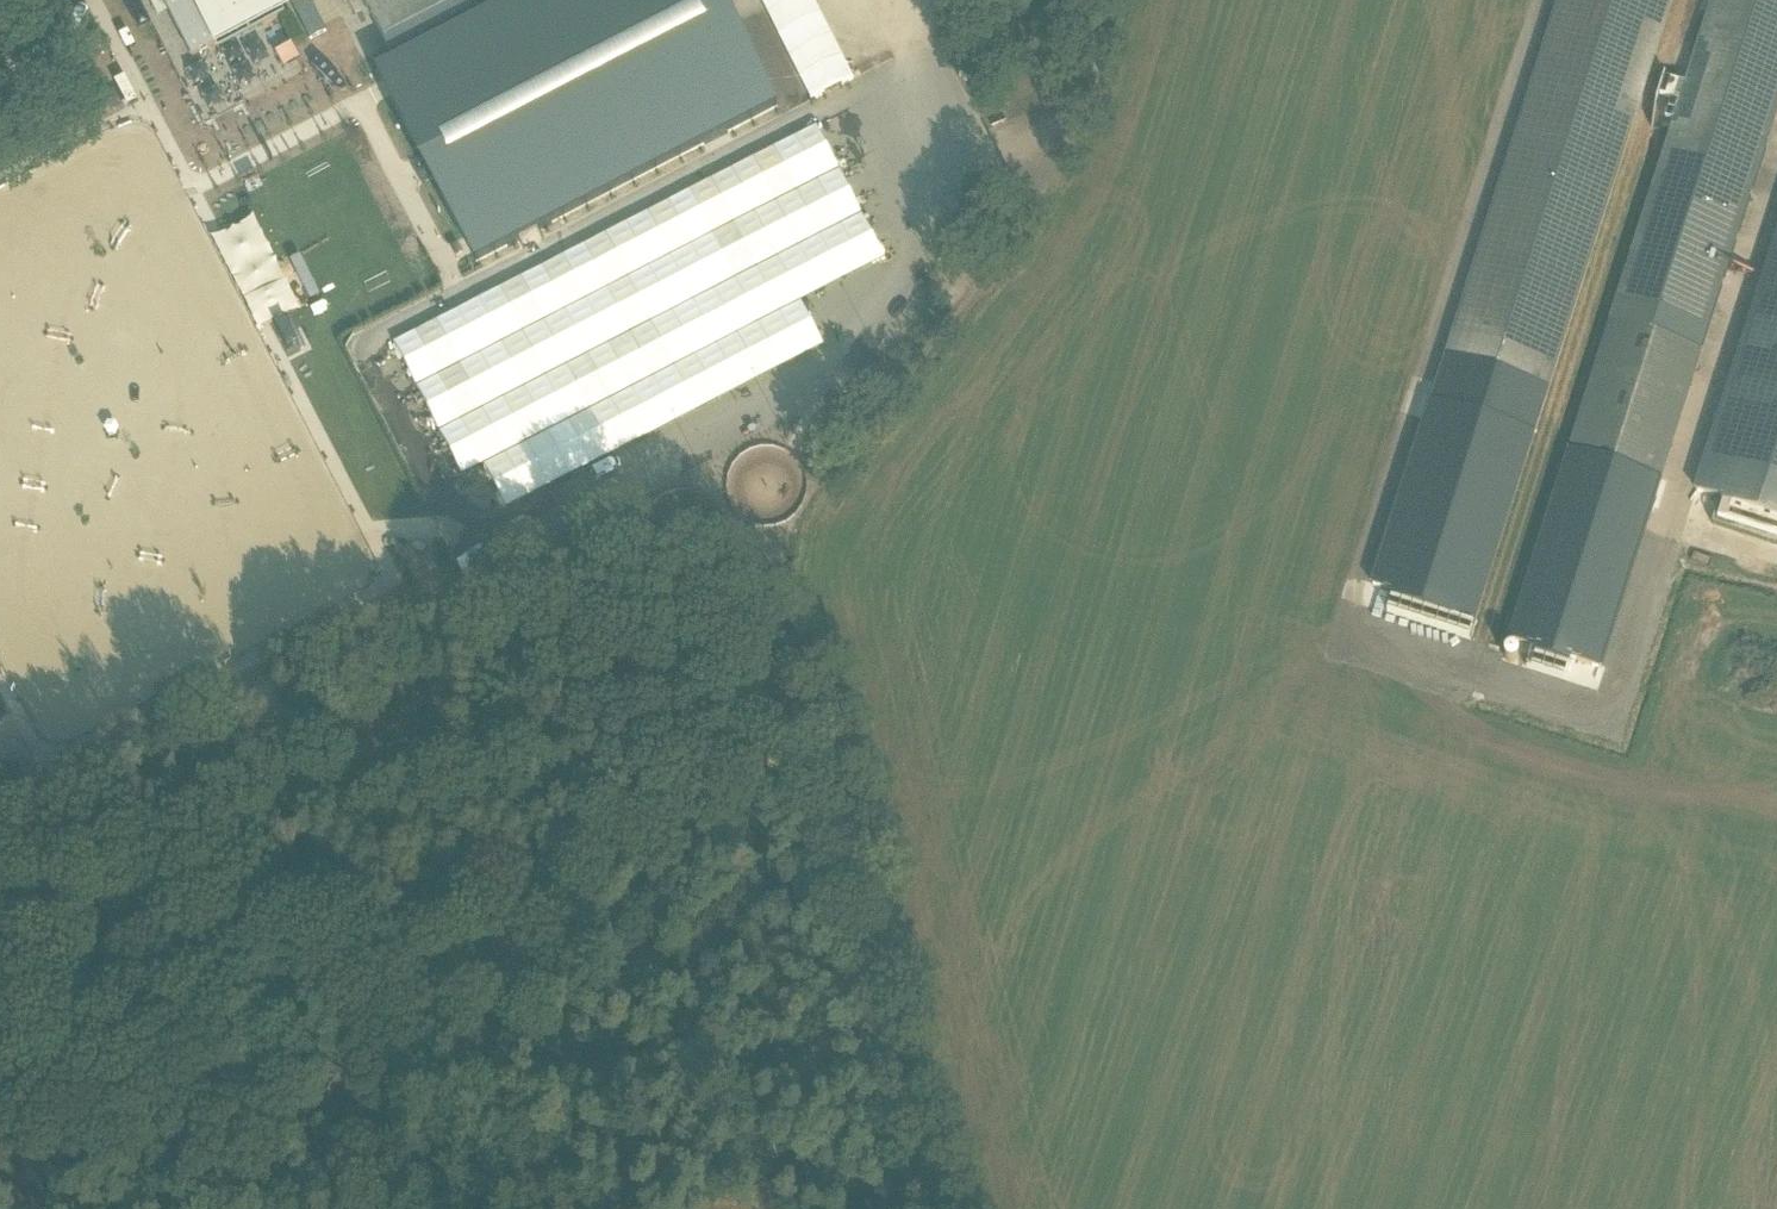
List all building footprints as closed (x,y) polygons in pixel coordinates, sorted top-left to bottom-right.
[(191,58),(215,46),(217,51),(295,11),(311,3),(316,0),(161,0),(191,58)] [(394,64),(518,0),(361,0),(394,64)] [(377,73),(476,264),(780,107),(725,0),(518,0),(394,64),(377,73)] [(1372,588),(1393,595),(1387,615),(1470,642),(1673,0),(1558,0),(1372,588)] [(1508,642),(1533,651),(1527,670),(1566,683),(1573,663),(1601,672),(1734,254),(1736,245),(1776,114),(1776,0),(1712,0),(1686,84),(1665,78),(1660,95),(1671,99),(1665,118),(1676,122),(1508,642)] [(327,34),(311,3),(295,11),(311,42),(327,34)] [(1696,491),(1723,500),(1717,521),(1776,540),(1776,238),(1696,491)]
